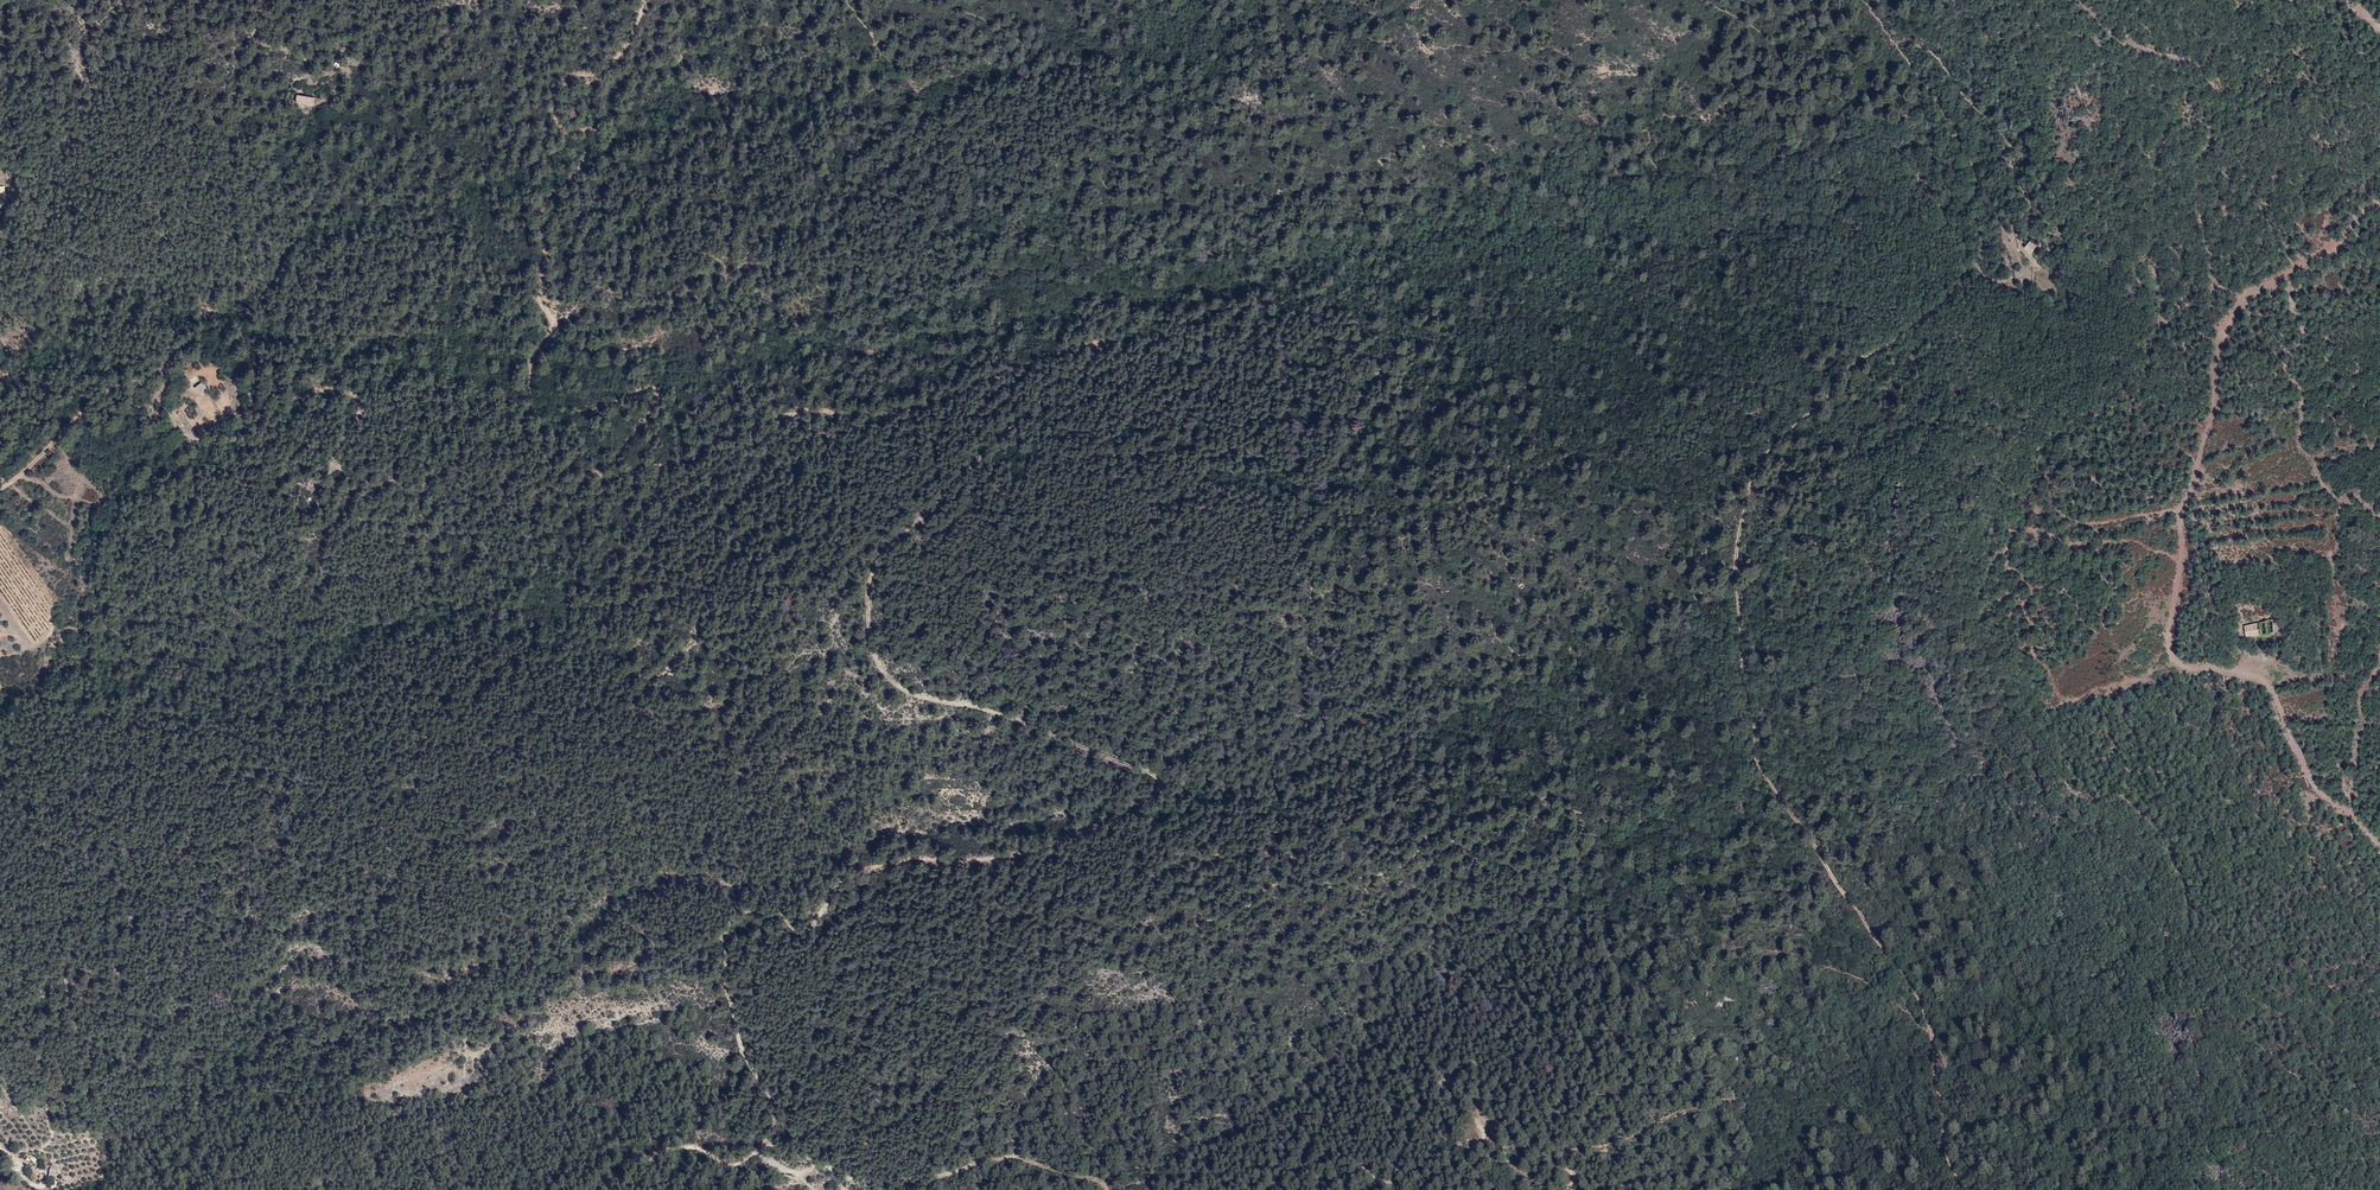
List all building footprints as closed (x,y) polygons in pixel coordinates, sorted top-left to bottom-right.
[(314,106),(314,97),(296,96),(295,104),(314,106)] [(2029,241),(2024,248),(2031,254),(2037,246),(2029,241)] [(209,390),(198,382),(193,387),(201,397),(209,390)] [(1903,500),(1903,489),(1895,489),(1895,500),(1903,500)] [(2258,623),(2243,626),(2245,637),(2259,635),(2258,623)] [(27,1157),(26,1162),(35,1165),(37,1160),(27,1157)] [(50,1167),(48,1178),(55,1179),(58,1168),(50,1167)]
